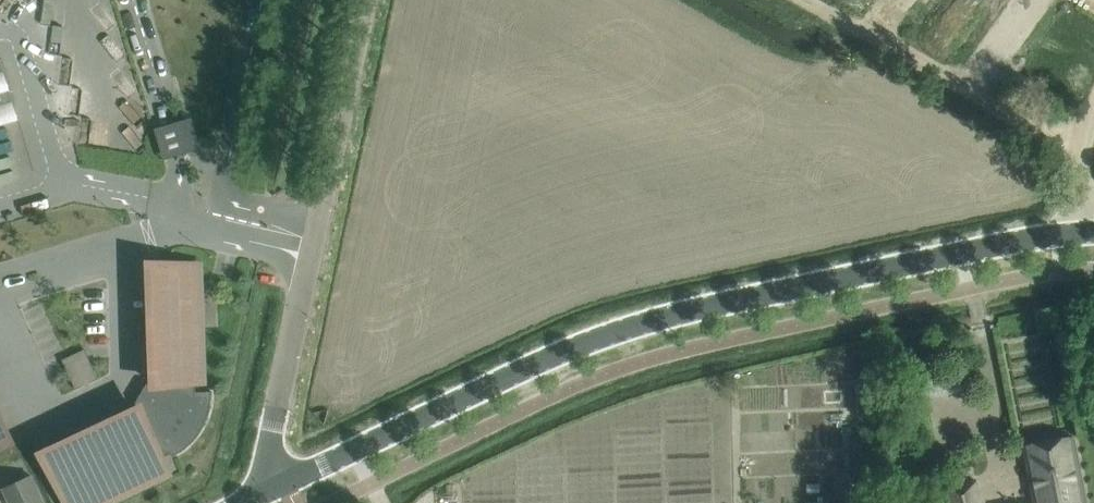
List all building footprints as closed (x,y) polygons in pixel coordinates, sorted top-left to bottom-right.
[(12,102),(0,61),(0,106),(12,102)] [(187,115),(155,124),(159,139),(164,155),(203,144),(200,133),(194,113),(187,115)] [(43,454),(66,502),(101,502),(169,471),(162,457),(170,453),(172,457),(173,456),(177,454),(179,453),(181,451),(183,450),(185,448),(187,447),(189,445),(191,443),(193,441),(194,440),(196,438),(197,436),(199,434),(200,432),(201,429),(203,427),(204,425),(205,423),(206,421),(207,418),(208,416),(208,414),(209,411),(210,409),(210,406),(211,404),(211,401),(211,399),(211,396),(211,394),(211,391),(205,392),(195,392),(194,383),(200,383),(196,265),(196,263),(193,263),(151,265),(154,369),(155,383),(147,384),(135,402),(139,409),(127,414),(43,454)] [(72,386),(95,377),(83,349),(60,359),(72,386)] [(9,440),(0,421),(0,444),(9,440)] [(1072,436),(1022,446),(1033,502),(1085,502),(1072,436)] [(10,502),(44,502),(31,476),(3,489),(10,502)] [(975,481),(945,486),(949,502),(980,502),(975,481)]
